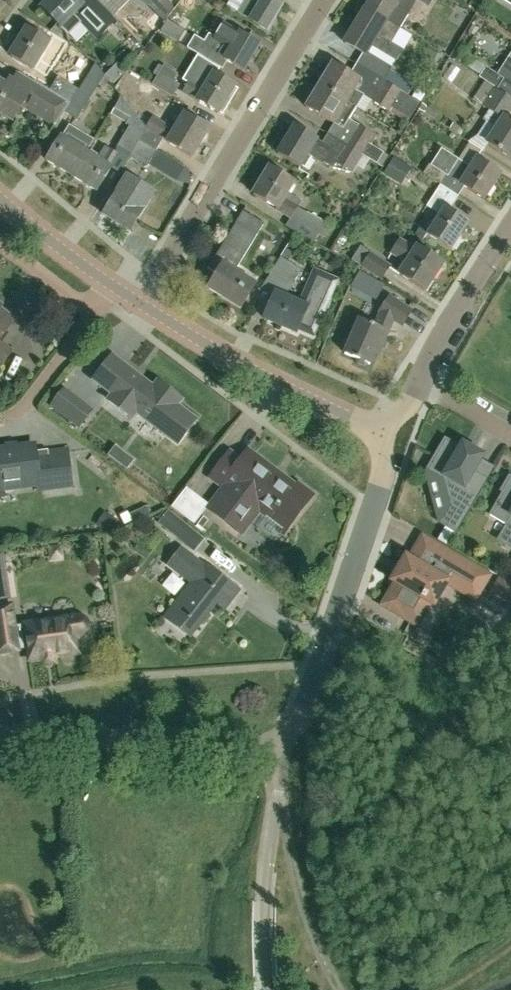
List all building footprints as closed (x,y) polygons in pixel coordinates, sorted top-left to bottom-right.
[(41,4),(43,7),(41,9),(67,36),(79,24),(95,41),(102,35),(116,21),(112,17),(99,3),(96,0),(78,0),(45,0),(41,4)] [(99,3),(112,17),(130,0),(96,0),(99,3)] [(150,8),(164,22),(174,9),(168,3),(165,0),(138,0),(150,8)] [(249,20),(249,21),(267,32),(280,10),(283,5),(274,0),(230,0),(226,7),(249,20)] [(366,9),(413,37),(413,36),(400,28),(408,16),(408,15),(415,4),(417,0),(371,0),(366,9)] [(405,51),(413,37),(366,9),(351,33),(345,43),(362,54),(356,65),(373,75),(408,96),(415,85),(398,75),(391,70),(392,68),(403,50),(405,51)] [(240,34),(226,26),(222,24),(214,37),(208,34),(203,42),(194,36),(186,48),(193,52),(206,60),(211,52),(224,60),(243,72),(255,52),(259,45),(240,34)] [(10,53),(11,54),(10,56),(32,70),(42,54),(57,63),(65,49),(50,39),(48,42),(27,29),(18,43),(17,43),(15,43),(13,44),(12,45),(11,46),(10,47),(10,49),(10,51),(10,53)] [(119,60),(105,76),(113,87),(126,70),(128,68),(119,60)] [(70,104),(64,113),(77,120),(105,76),(95,63),(79,91),(78,91),(70,104)] [(363,97),(371,102),(389,113),(391,109),(408,118),(410,120),(417,109),(420,104),(411,98),(408,96),(373,75),(367,85),(360,81),(350,75),(332,64),(319,86),(356,108),(363,97)] [(153,74),(157,77),(152,85),(169,96),(173,98),(180,86),(174,82),(178,75),(164,66),(162,68),(158,65),(153,74)] [(214,74),(213,74),(199,65),(189,82),(185,89),(183,93),(197,101),(196,102),(217,115),(234,86),(214,74)] [(462,71),(453,65),(445,78),(453,83),(462,71)] [(485,67),(479,77),(482,79),(484,81),(497,89),(504,80),(498,76),(497,75),(485,67)] [(21,108),(55,128),(64,113),(70,104),(58,97),(50,91),(35,82),(34,84),(16,73),(13,79),(9,76),(4,85),(0,83),(0,113),(9,119),(13,121),(21,108)] [(70,104),(78,91),(57,78),(50,91),(58,97),(70,104)] [(489,112),(483,120),(487,123),(497,129),(488,144),(510,159),(510,157),(510,121),(507,118),(510,112),(510,98),(497,89),(484,81),(472,101),(489,112)] [(363,157),(367,159),(377,165),(377,164),(383,154),(383,153),(370,145),(375,136),(357,125),(349,120),(356,108),(319,86),(306,108),(333,125),(350,135),(344,145),(347,147),(363,157)] [(145,128),(135,115),(121,97),(116,106),(113,110),(129,119),(126,125),(129,127),(116,149),(120,152),(129,157),(139,140),(146,129),(145,128)] [(139,140),(157,151),(164,140),(191,157),(199,145),(209,128),(185,114),(175,131),(160,122),(155,119),(138,109),(135,115),(145,128),(146,129),(139,140)] [(454,123),(450,129),(461,136),(466,130),(454,123)] [(78,131),(77,131),(69,126),(61,138),(60,138),(46,161),(72,176),(86,154),(94,140),(78,131)] [(322,144),(317,141),(294,127),(278,155),(300,169),(307,157),(322,165),(323,164),(333,170),(337,164),(353,174),(357,167),(363,157),(347,147),(341,156),(322,144)] [(157,151),(139,140),(129,157),(147,168),(148,165),(157,151)] [(96,160),(86,154),(72,176),(97,191),(111,168),(110,167),(117,155),(104,147),(96,160)] [(440,186),(458,197),(464,187),(484,200),(491,189),(498,177),(500,175),(477,160),(472,167),(460,159),(443,148),(431,166),(429,164),(423,174),(434,181),(440,185),(440,186)] [(190,171),(157,151),(148,165),(178,182),(190,183),(190,171)] [(413,168),(393,156),(382,174),(402,186),(413,168)] [(301,201),(287,193),(293,183),(270,168),(257,189),(253,195),(277,210),(277,211),(290,219),(285,228),(297,234),(314,243),(319,235),(325,239),(330,229),(324,226),(325,223),(297,208),(301,201)] [(123,181),(103,214),(130,231),(150,199),(153,193),(154,192),(153,191),(141,184),(140,183),(128,176),(127,175),(126,176),(123,181)] [(448,212),(458,197),(440,186),(426,207),(439,215),(427,235),(451,251),(460,236),(463,232),(467,225),(448,212)] [(255,286),(235,273),(260,231),(264,225),(243,212),(234,227),(208,269),(217,275),(208,289),(241,309),(255,286)] [(270,243),(285,252),(288,247),(297,234),(285,228),(281,225),(273,238),(270,243)] [(417,247),(415,251),(399,241),(392,253),(407,263),(399,275),(425,291),(443,264),(417,247)] [(385,263),(360,247),(357,252),(351,261),(361,267),(362,267),(382,280),(390,266),(385,263)] [(270,276),(290,289),(301,271),(281,258),(270,276)] [(362,267),(361,267),(353,285),(377,300),(387,283),(382,280),(362,267)] [(296,333),(298,330),(315,337),(339,280),(313,269),(298,303),(284,297),(275,293),(273,297),(263,319),(296,333)] [(344,354),(356,360),(357,364),(363,367),(367,365),(369,365),(378,346),(382,347),(387,334),(393,321),(402,327),(412,312),(389,297),(379,312),(381,313),(374,328),(359,321),(344,354)] [(15,320),(0,309),(0,340),(15,320)] [(12,350),(0,341),(0,366),(12,350)] [(109,391),(114,395),(109,401),(132,418),(136,413),(178,444),(195,421),(176,406),(181,400),(157,382),(153,388),(139,377),(112,357),(95,380),(109,391)] [(64,384),(48,405),(79,429),(95,408),(64,384)] [(449,509),(440,523),(455,532),(486,479),(473,471),(479,461),(481,456),(462,446),(460,450),(445,441),(439,451),(427,472),(442,481),(449,509)] [(116,443),(107,453),(128,469),(137,458),(116,443)] [(36,481),(37,484),(51,482),(52,489),(72,486),(67,451),(49,453),(49,450),(36,452),(36,448),(0,452),(0,486),(36,481)] [(247,452),(239,462),(228,453),(210,477),(225,488),(209,508),(244,535),(261,512),(285,531),(313,495),(298,484),(291,493),(270,477),(274,472),(247,452)] [(492,469),(479,461),(473,471),(486,479),(492,469)] [(442,481),(427,472),(424,477),(440,523),(449,509),(442,481)] [(509,478),(504,488),(505,492),(491,515),(510,526),(510,479),(509,478)] [(193,529),(209,508),(185,489),(168,510),(193,529)] [(129,512),(134,523),(142,519),(148,516),(152,514),(147,503),(129,512)] [(193,529),(168,510),(158,523),(185,544),(196,552),(206,539),(193,529)] [(382,606),(409,621),(409,620),(416,608),(418,609),(423,601),(432,607),(446,583),(475,600),(488,577),(422,538),(411,557),(409,560),(405,558),(392,582),(395,584),(382,606)] [(169,565),(192,583),(165,618),(190,637),(214,607),(222,596),(231,602),(240,591),(206,565),(204,567),(181,549),(169,565)] [(0,557),(0,608),(11,606),(3,556),(0,557)] [(492,594),(508,603),(510,597),(510,584),(501,578),(492,594)] [(76,618),(14,627),(11,606),(0,608),(0,653),(18,650),(17,646),(27,644),(30,661),(60,656),(79,654),(77,638),(79,637),(81,637),(82,636),(84,635),(85,634),(86,633),(87,631),(87,629),(87,628),(87,626),(87,625),(86,623),(85,622),(84,620),(83,619),(81,618),(80,618),(78,618),(76,618)] [(510,660),(510,628),(497,652),(510,660)]
